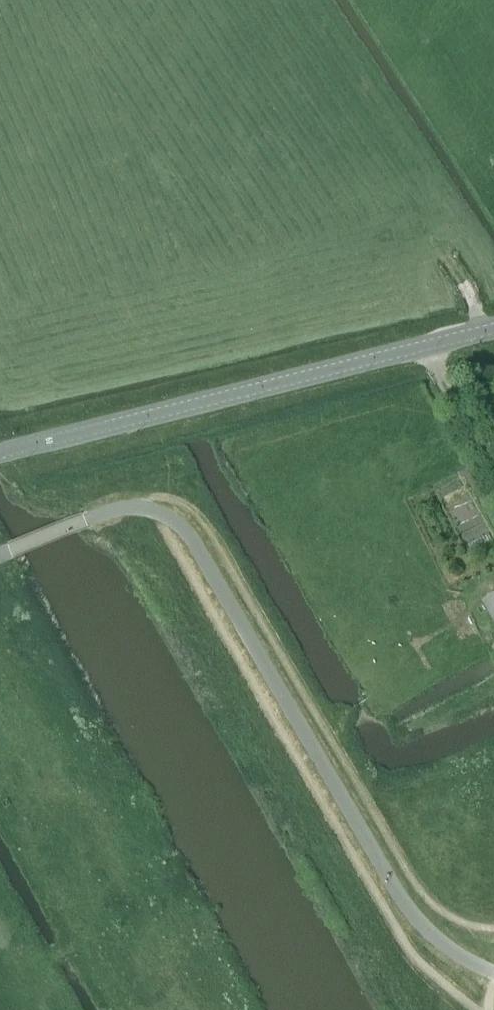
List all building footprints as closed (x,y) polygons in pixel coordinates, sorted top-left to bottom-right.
[(482,602),(493,622),(493,595),(482,602)]
